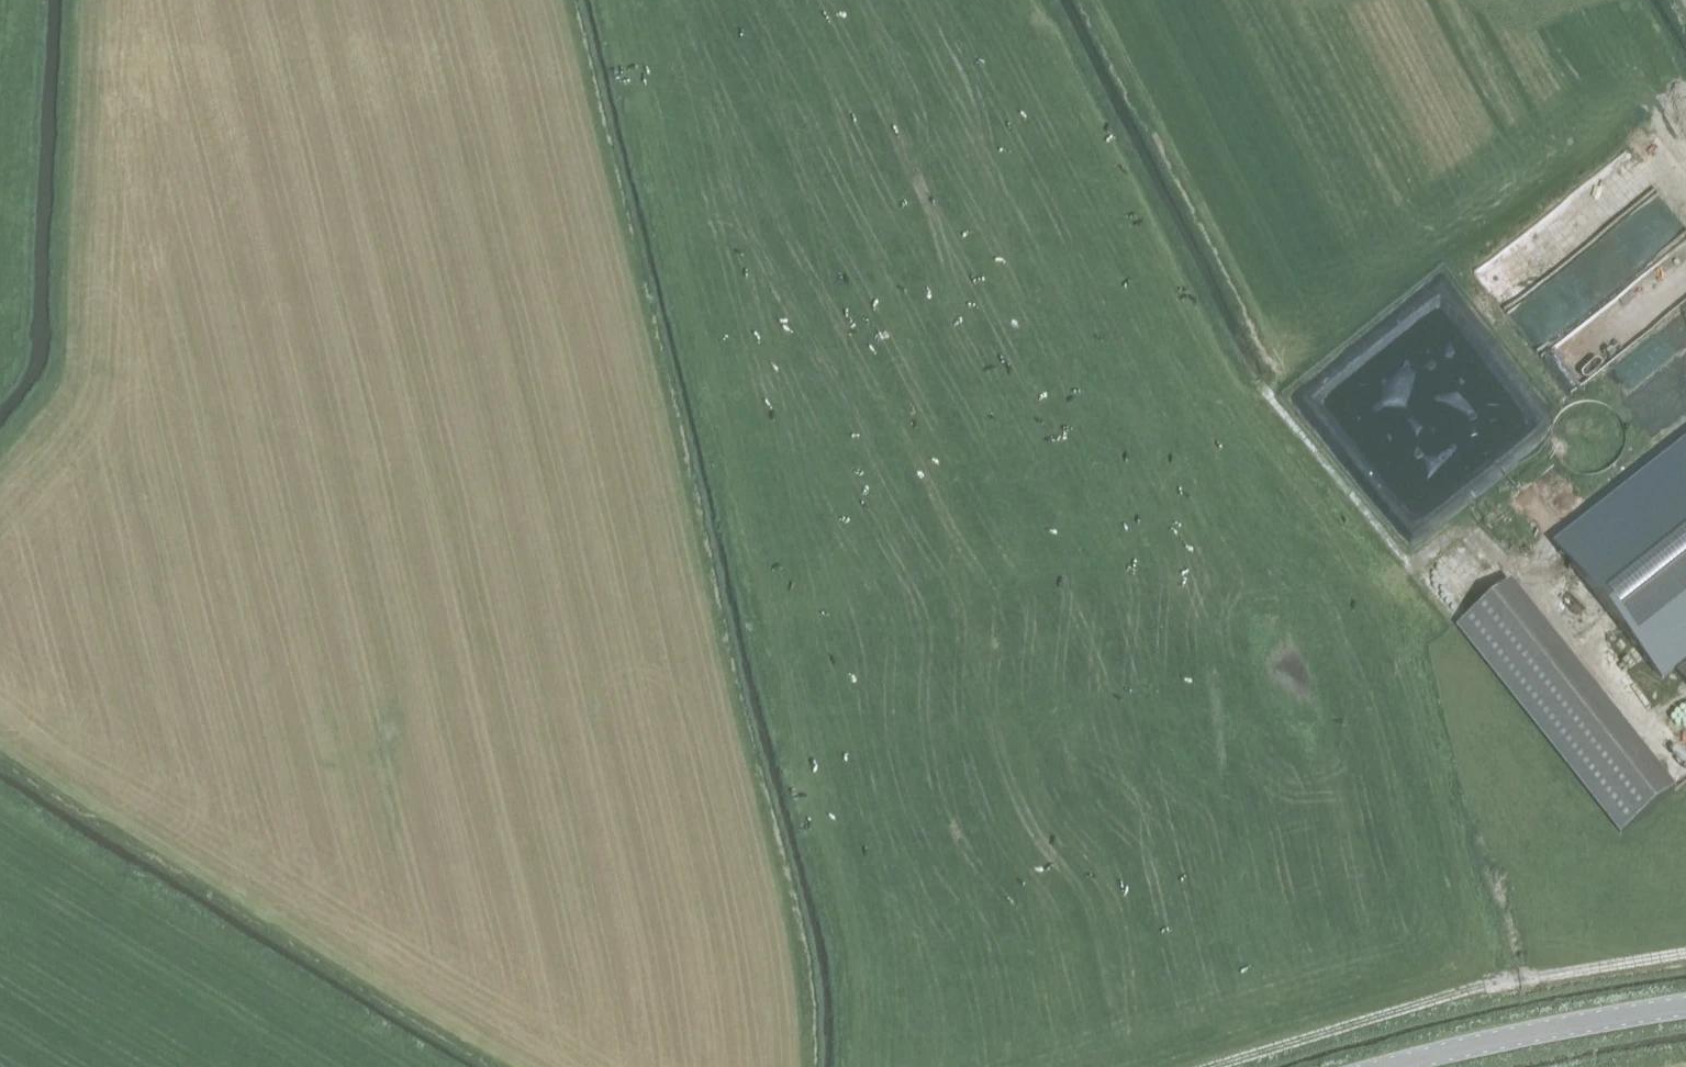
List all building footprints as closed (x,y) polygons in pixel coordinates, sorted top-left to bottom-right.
[(1555,547),(1661,679),(1685,659),(1685,444),(1555,547)] [(1511,581),(1455,625),(1578,781),(1634,737),(1511,581)] [(1677,673),(1685,684),(1685,666),(1677,673)]
